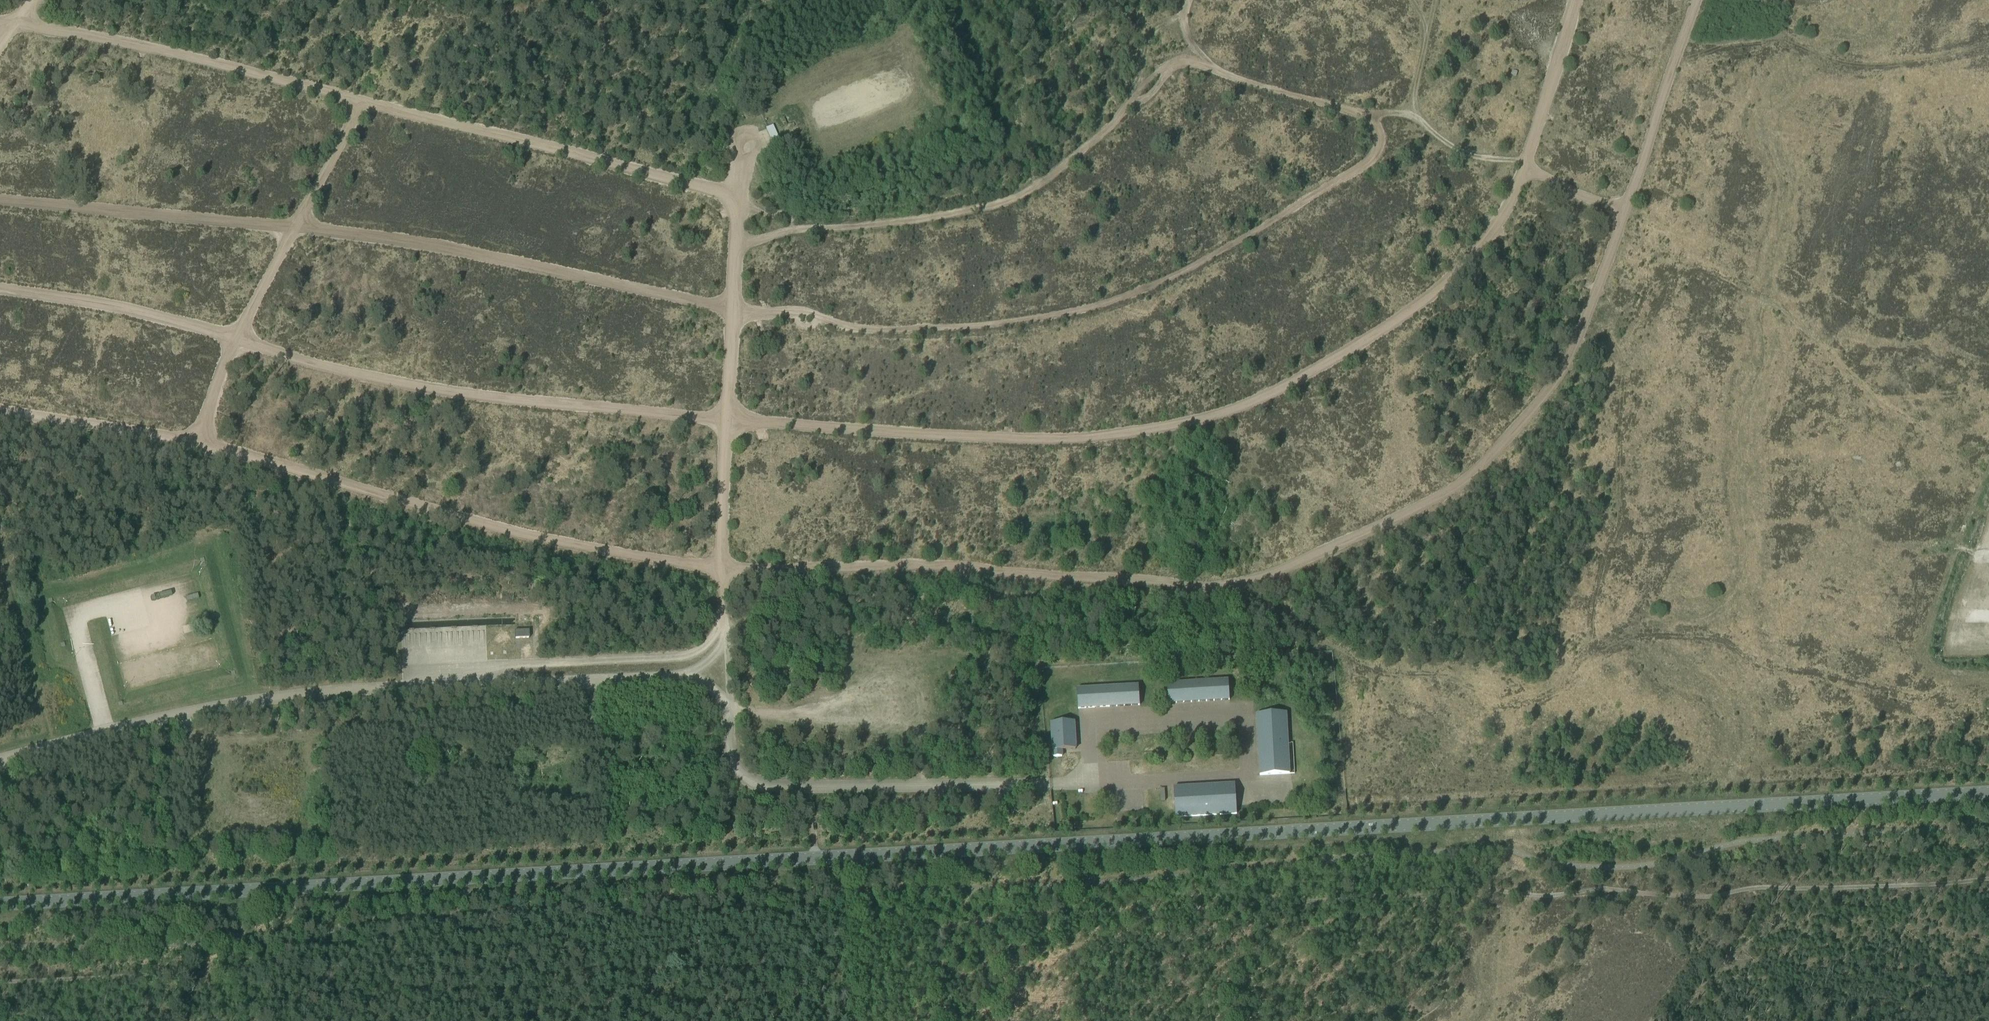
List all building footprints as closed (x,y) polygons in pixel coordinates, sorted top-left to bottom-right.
[(773,127),(766,129),(774,148),(781,145),(773,127)] [(1168,694),(1168,702),(1230,700),(1229,680),(1167,683),(1167,684),(1163,684),(1164,695),(1168,694)] [(1077,689),(1078,708),(1140,705),(1139,685),(1077,689)] [(1257,713),(1260,775),(1290,774),(1287,712),(1257,713)] [(1062,749),(1076,749),(1075,721),(1051,722),(1053,756),(1062,756),(1062,749)] [(1236,784),(1174,787),(1176,817),(1237,813),(1236,784)]
